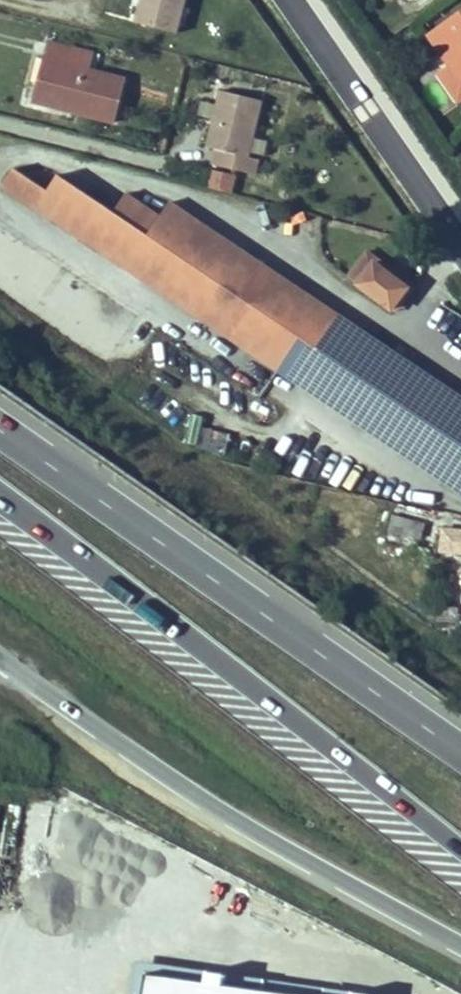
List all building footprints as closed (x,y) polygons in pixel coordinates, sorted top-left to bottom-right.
[(187,0),(138,0),(134,14),(139,15),(138,22),(178,32),(187,0)] [(432,35),(451,64),(460,77),(460,15),(432,35)] [(115,122),(126,78),(89,68),(93,52),(48,40),(43,58),(52,60),(42,103),(115,122)] [(42,103),(52,60),(43,58),(32,100),(42,103)] [(451,64),(439,73),(457,99),(460,96),(460,77),(451,64)] [(262,101),(221,90),(207,146),(213,148),(209,165),(250,177),(255,159),(247,157),(262,101)] [(211,168),(206,187),(228,193),(233,173),(211,168)] [(339,314),(170,202),(160,216),(126,194),(114,213),(58,175),(47,191),(14,170),(2,187),(278,370),(460,491),(460,395),(339,314)] [(348,276),(358,283),(374,261),(408,286),(392,308),(395,311),(415,285),(368,250),(348,276)] [(358,283),(392,308),(408,286),(374,261),(358,283)] [(225,452),(229,428),(191,421),(187,445),(225,452)] [(394,516),(390,530),(419,537),(422,523),(394,516)] [(443,530),(441,550),(460,552),(460,531),(443,530)] [(455,608),(438,606),(437,617),(454,619),(455,608)] [(25,903),(25,871),(0,871),(0,903),(25,903)]
